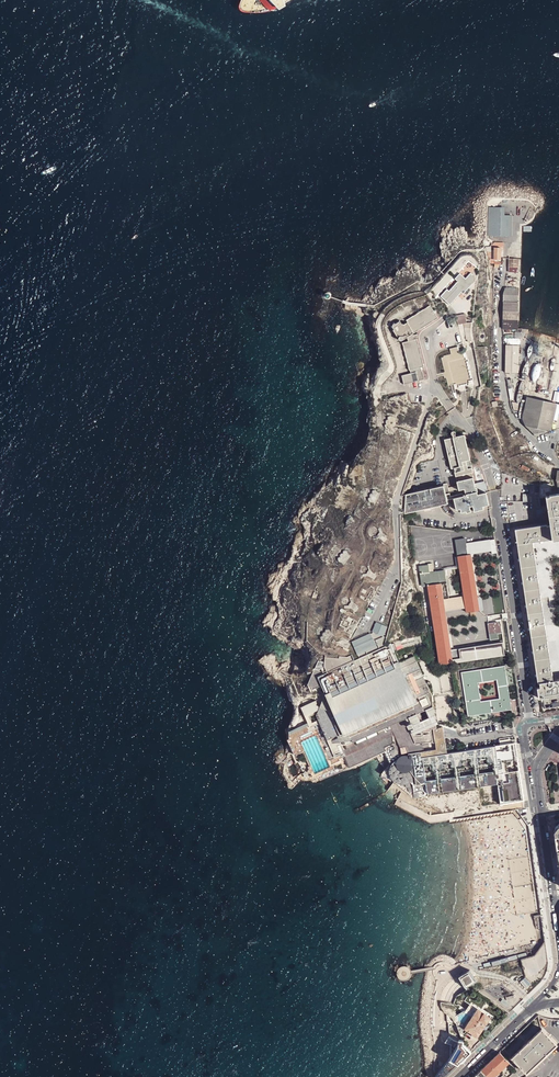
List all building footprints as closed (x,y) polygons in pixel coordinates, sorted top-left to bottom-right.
[(507,207),(491,206),(491,235),(515,235),(515,215),(507,214),(507,207)] [(466,293),(474,283),(475,281),(475,279),(474,277),(471,274),(466,279),(460,274),(455,279),(458,282),(449,292),(447,290),(441,297),(451,306),(464,291),(466,293)] [(518,302),(519,289),(506,289),(504,294),(504,302),(518,302)] [(519,320),(520,303),(504,303),(504,320),(517,320),(519,320)] [(404,326),(401,321),(392,327),(398,336),(400,335),(401,337),(400,337),(400,338),(400,340),(402,341),(403,340),(408,337),(409,342),(403,343),(410,370),(411,370),(411,373),(403,375),(405,384),(424,379),(423,371),(421,370),(421,367),(424,367),(417,340),(415,340),(415,339),(417,338),(416,335),(414,335),(414,334),(438,319),(431,307),(406,321),(407,324),(404,326)] [(465,316),(456,317),(458,326),(463,325),(466,324),(465,316)] [(473,342),(471,333),(472,323),(466,324),(463,325),(465,336),(466,340),(468,343),(473,342)] [(509,345),(508,371),(520,371),(521,346),(509,345)] [(467,356),(461,358),(458,347),(450,349),(451,355),(453,360),(448,361),(451,371),(453,378),(453,380),(455,389),(474,384),(467,356)] [(453,360),(451,355),(444,356),(444,358),(442,358),(446,373),(451,371),(448,361),(453,360)] [(536,436),(550,431),(553,425),(558,404),(533,399),(526,425),(536,436)] [(495,415),(498,424),(495,425),(502,445),(513,442),(503,412),(495,415)] [(395,422),(393,421),(394,418),(391,417),(389,418),(390,420),(387,421),(388,424),(386,426),(387,427),(389,428),(390,426),(393,426),(395,422)] [(442,489),(446,503),(453,501),(457,512),(460,511),(461,514),(465,513),(466,515),(470,514),(468,509),(471,508),(473,513),(482,511),(482,508),(487,507),(484,495),(473,497),(472,494),(475,493),(470,474),(472,473),(471,469),(465,470),(463,463),(468,461),(463,437),(443,442),(450,470),(453,469),(454,473),(453,474),(458,490),(448,493),(446,486),(442,487),(442,489)] [(524,439),(505,445),(510,458),(528,451),(524,439)] [(553,492),(552,485),(541,486),(540,500),(547,498),(546,495),(547,494),(547,493),(553,492)] [(446,503),(442,489),(406,498),(406,516),(447,505),(446,503)] [(381,493),(376,491),(373,491),(373,492),(373,494),(371,494),(370,496),(371,498),(369,498),(369,499),(370,502),(375,504),(381,493)] [(547,494),(546,495),(547,498),(551,525),(553,539),(553,540),(558,539),(558,493),(547,494)] [(558,695),(558,680),(553,681),(548,640),(546,626),(542,602),(542,597),(535,548),(534,548),(533,542),(553,539),(551,525),(541,526),(541,525),(516,529),(518,544),(519,550),(530,630),(532,642),(538,683),(541,683),(541,687),(538,687),(539,698),(558,695)] [(385,542),(388,537),(382,533),(381,527),(378,528),(379,533),(378,536),(373,537),(374,539),(379,538),(385,542)] [(478,597),(472,555),(469,555),(467,543),(466,539),(456,540),(459,557),(464,596),(466,608),(466,612),(480,610),(478,597)] [(558,607),(551,559),(556,558),(553,540),(553,539),(533,542),(534,548),(535,548),(542,597),(549,596),(550,601),(551,608),(558,607)] [(467,543),(469,555),(472,555),(493,552),(491,541),(491,540),(467,543)] [(339,561),(344,565),(347,561),(351,555),(347,551),(344,551),(343,554),(340,554),(341,558),(339,558),(339,561)] [(370,566),(368,566),(369,570),(368,571),(367,573),(363,574),(363,577),(369,576),(374,579),(377,576),(375,574),(376,573),(372,570),(370,566)] [(449,599),(444,571),(434,572),(429,573),(429,566),(420,567),(423,587),(428,585),(428,586),(441,584),(444,599),(449,599)] [(440,665),(453,663),(451,650),(446,611),(444,599),(441,584),(428,586),(440,665)] [(364,598),(364,600),(370,603),(377,590),(371,586),(370,587),(364,598)] [(466,608),(464,596),(449,599),(444,599),(446,611),(466,608)] [(354,597),(350,598),(351,603),(350,603),(349,605),(345,606),(345,609),(342,608),(340,610),(341,612),(346,613),(346,615),(340,624),(345,628),(344,630),(352,634),(359,622),(352,616),(359,608),(358,607),(358,606),(357,605),(354,597)] [(558,607),(551,608),(550,601),(542,602),(546,626),(558,624),(558,612),(558,607)] [(390,626),(379,621),(375,631),(386,635),(390,626)] [(495,634),(501,633),(500,626),(499,626),(498,623),(489,624),(490,634),(495,634)] [(546,626),(548,640),(558,639),(558,624),(546,626)] [(322,640),(326,643),(334,633),(329,630),(327,631),(326,633),(324,634),(324,636),(322,638),(322,640)] [(355,641),(359,651),(361,652),(378,645),(373,633),(355,641)] [(558,680),(558,639),(548,640),(553,681),(558,680)] [(451,650),(453,663),(505,654),(503,641),(492,643),(451,650)] [(417,702),(415,698),(399,662),(394,652),(390,645),(385,646),(385,647),(354,661),(353,660),(328,671),(328,672),(318,676),(323,688),(325,691),(321,699),(317,709),(330,714),(339,734),(341,734),(350,732),(417,702)] [(353,660),(351,654),(346,657),(324,655),(324,662),(328,671),(353,660)] [(413,655),(399,662),(415,698),(430,692),(413,655)] [(328,671),(324,662),(318,661),(308,685),(311,694),(323,688),(318,676),(328,672),(328,671)] [(508,685),(505,666),(462,673),(469,716),(493,712),(512,709),(508,685)] [(430,692),(415,698),(417,702),(421,710),(422,712),(432,707),(432,696),(430,692)] [(339,734),(330,714),(317,709),(321,699),(301,708),(308,723),(311,722),(312,727),(320,726),(320,728),(328,727),(325,720),(329,718),(332,726),(335,733),(336,734),(339,734)] [(417,702),(350,732),(387,725),(421,710),(417,702)] [(406,719),(407,722),(415,723),(417,732),(417,733),(420,733),(432,732),(431,730),(437,729),(437,728),(433,706),(432,707),(422,712),(406,719)] [(387,725),(389,725),(404,720),(405,722),(407,722),(406,719),(422,712),(421,710),(387,725)] [(295,756),(304,754),(309,766),(308,767),(309,769),(308,770),(308,773),(311,773),(313,778),(334,769),(332,764),(332,763),(331,761),(328,762),(330,767),(315,774),(301,743),(316,736),(312,727),(311,722),(308,723),(290,732),(290,739),(288,740),(295,756)] [(399,723),(404,735),(411,734),(405,722),(399,723)] [(415,723),(407,722),(413,734),(417,733),(417,732),(415,723)] [(387,727),(389,730),(390,730),(391,730),(395,729),(395,728),(400,728),(401,736),(402,736),(404,736),(404,735),(399,723),(389,725),(387,727)] [(352,739),(362,735),(368,734),(387,725),(350,732),(348,733),(352,739)] [(387,725),(368,734),(375,732),(378,732),(387,727),(389,725),(387,725)] [(342,735),(341,734),(339,735),(339,734),(336,734),(335,733),(331,734),(328,727),(320,728),(320,726),(312,727),(316,736),(328,762),(331,761),(339,757),(344,755),(343,754),(340,748),(339,746),(341,745),(345,743),(352,739),(348,733),(342,735)] [(409,756),(424,753),(423,750),(423,748),(420,748),(419,745),(419,743),(422,743),(422,742),(420,733),(417,733),(413,734),(411,734),(404,735),(404,736),(402,736),(401,736),(400,728),(395,728),(395,729),(396,730),(396,734),(396,738),(401,748),(406,747),(409,756)] [(438,755),(447,753),(444,733),(438,734),(437,729),(431,730),(432,732),(433,741),(434,752),(438,751),(438,755)] [(390,730),(389,730),(378,732),(380,737),(381,739),(386,748),(393,744),(393,738),(393,734),(392,733),(391,730),(390,730)] [(340,748),(343,754),(345,753),(358,747),(362,745),(378,738),(380,737),(378,732),(375,732),(354,742),(347,746),(343,747),(340,748)] [(352,739),(354,742),(375,732),(368,734),(362,735),(352,739)] [(420,733),(422,742),(433,741),(432,732),(420,733)] [(427,796),(429,794),(427,791),(424,775),(418,776),(417,775),(413,775),(412,777),(410,778),(409,780),(408,781),(406,781),(405,782),(403,782),(401,782),(400,782),(398,781),(397,780),(395,779),(395,778),(394,776),(393,775),(393,773),(393,772),(393,769),(392,769),(392,767),(393,765),(394,765),(395,764),(396,763),(398,762),(406,760),(407,758),(408,756),(409,756),(406,747),(401,748),(396,738),(396,743),(393,744),(386,748),(387,751),(361,763),(373,758),(381,773),(380,774),(383,776),(384,774),(393,781),(392,783),(391,787),(390,789),(389,792),(396,789),(402,793),(396,806),(398,807),(431,824),(450,821),(449,814),(432,817),(431,816),(430,815),(429,805),(427,796)] [(362,745),(363,747),(379,740),(378,738),(362,745)] [(344,755),(345,757),(349,767),(361,763),(387,751),(386,748),(381,739),(379,740),(363,747),(359,748),(346,754),(344,755)] [(514,744),(425,759),(430,793),(495,784),(498,805),(523,801),(514,744)] [(412,777),(413,775),(417,775),(418,776),(424,775),(423,770),(421,758),(438,755),(438,751),(434,752),(424,753),(409,756),(408,756),(407,758),(406,760),(398,762),(396,763),(395,764),(394,765),(393,765),(392,767),(392,769),(393,769),(393,772),(393,773),(393,775),(394,776),(395,778),(395,779),(397,780),(398,781),(400,782),(401,782),(403,782),(405,782),(406,781),(408,781),(409,780),(410,778),(412,777)] [(457,795),(459,816),(498,812),(497,807),(496,807),(495,800),(475,803),(474,795),(468,796),(467,789),(464,789),(464,795),(457,795)] [(534,956),(539,975),(549,963),(546,942),(544,942),(534,956)] [(485,967),(528,957),(526,953),(484,963),(485,967)] [(539,975),(534,956),(521,959),(524,967),(523,967),(525,974),(526,977),(539,975)] [(461,978),(466,986),(474,980),(468,972),(461,978)] [(466,1028),(478,1036),(483,1028),(486,1023),(487,1022),(489,1019),(491,1017),(479,1009),(466,1028)] [(447,1021),(455,1025),(456,1024),(447,1015),(447,1021)] [(527,1073),(558,1044),(542,1029),(512,1057),(515,1061),(527,1073)] [(450,1059),(458,1063),(470,1051),(463,1043),(463,1039),(459,1039),(459,1041),(454,1040),(451,1037),(449,1036),(445,1042),(451,1044),(450,1059)] [(488,1076),(494,1076),(509,1062),(500,1053),(487,1065),(487,1064),(481,1070),(488,1076)] [(450,1059),(436,1076),(444,1076),(458,1063),(450,1059)] [(515,1068),(506,1076),(510,1076),(517,1070),(515,1068)]
